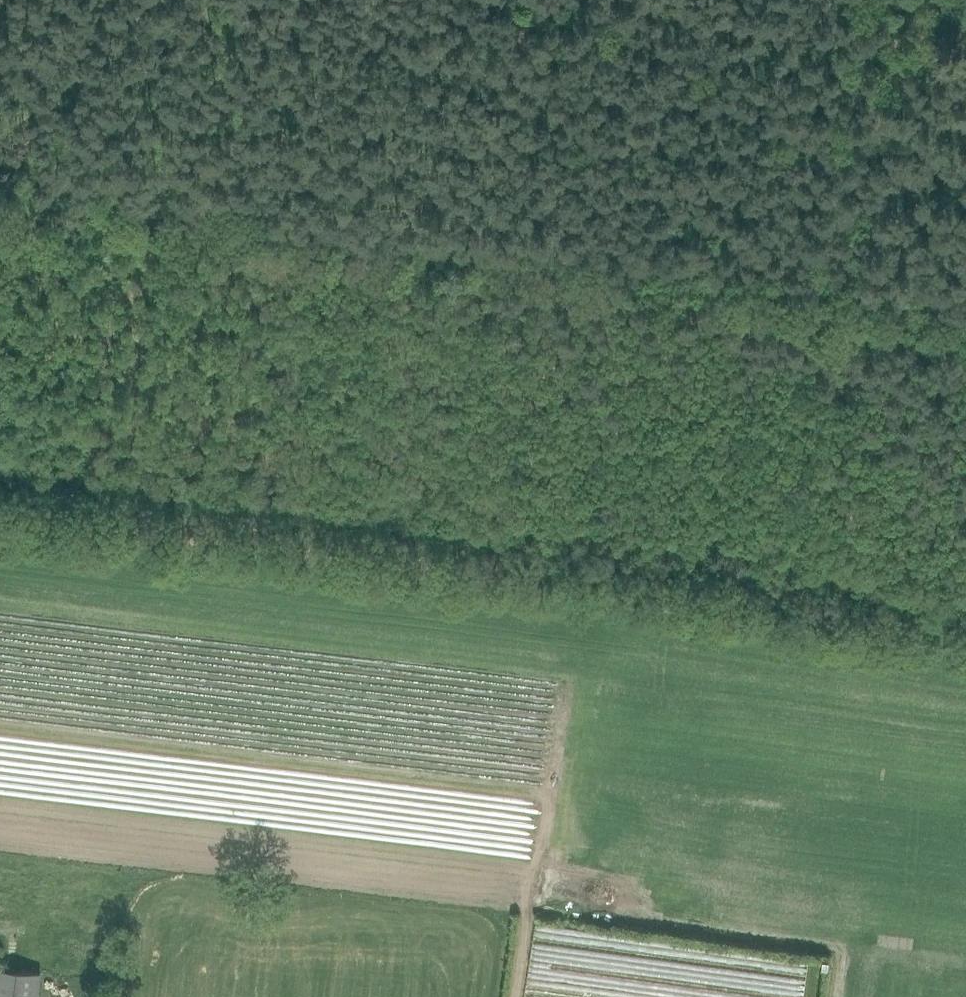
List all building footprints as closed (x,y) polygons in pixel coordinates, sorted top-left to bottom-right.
[(43,973),(0,969),(0,996),(40,996),(43,973)]
